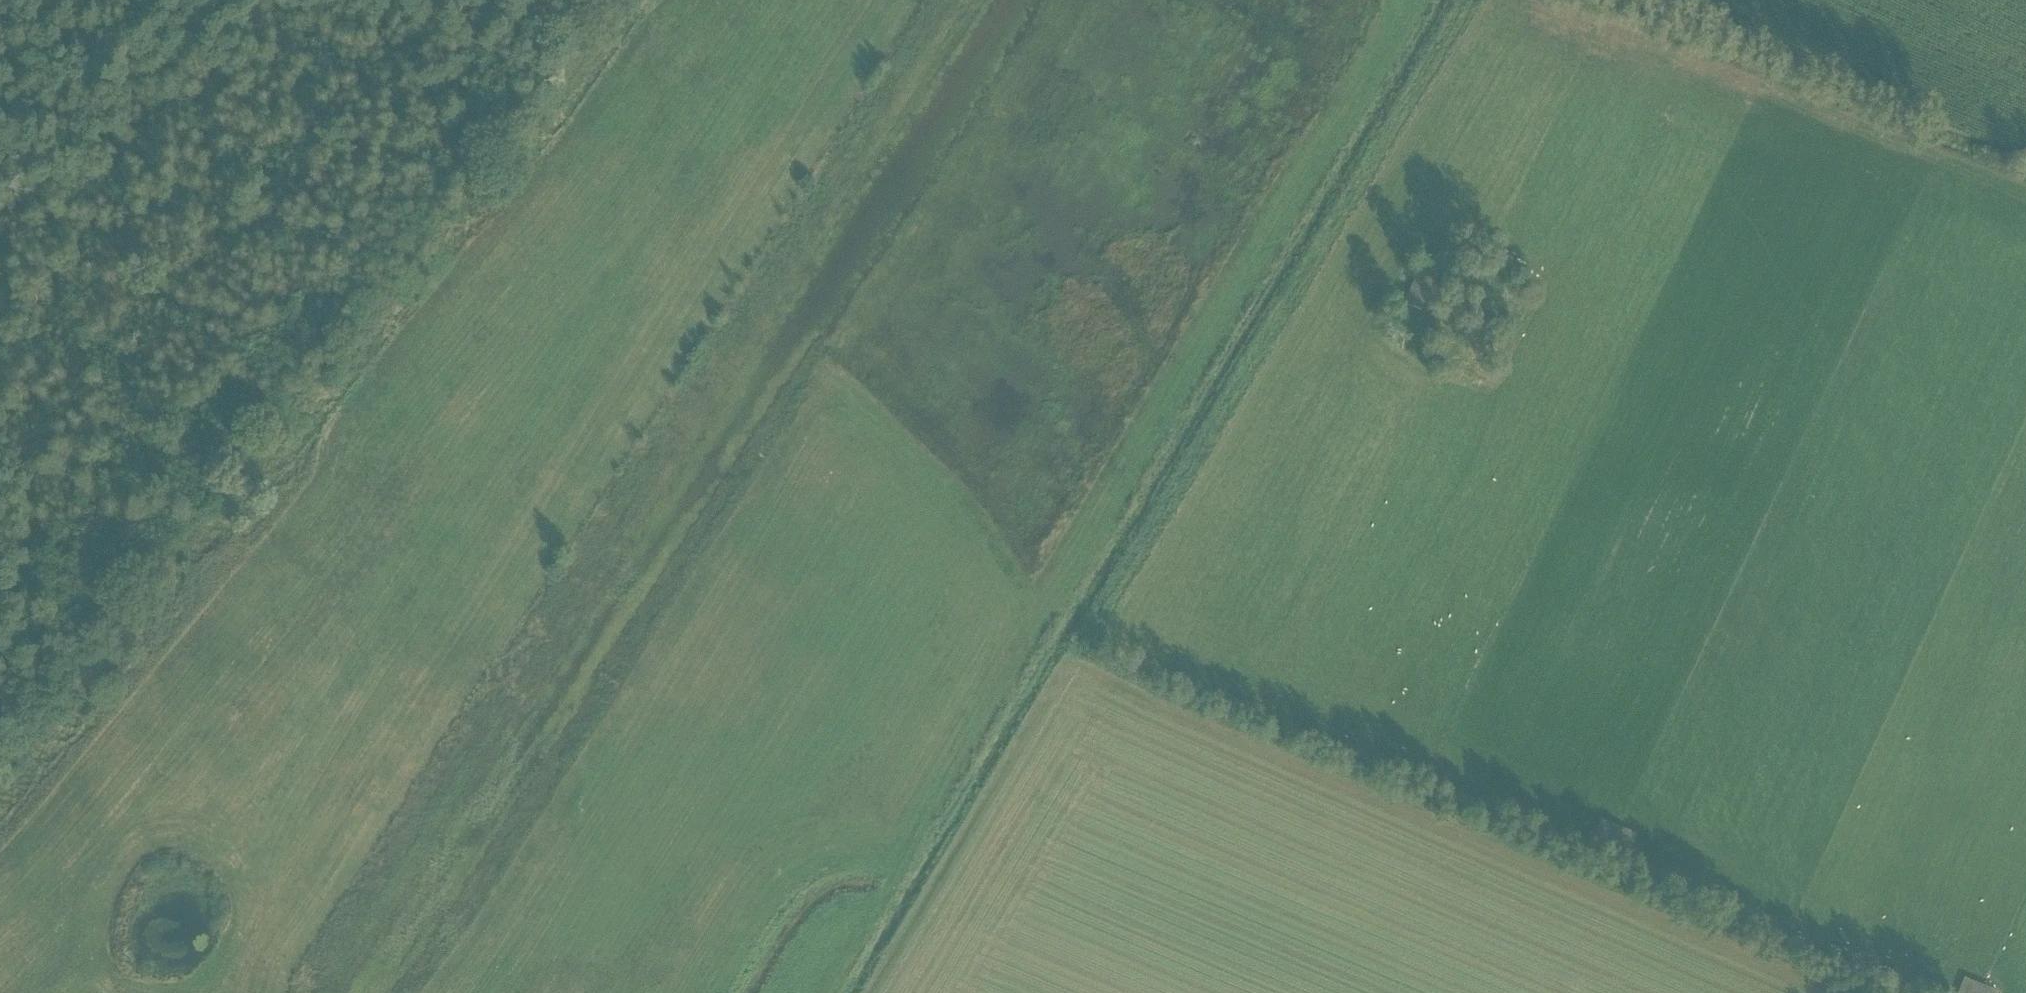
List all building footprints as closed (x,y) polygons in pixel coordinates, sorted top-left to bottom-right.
[(1973,982),(1969,992),(1998,992),(1973,982)]
